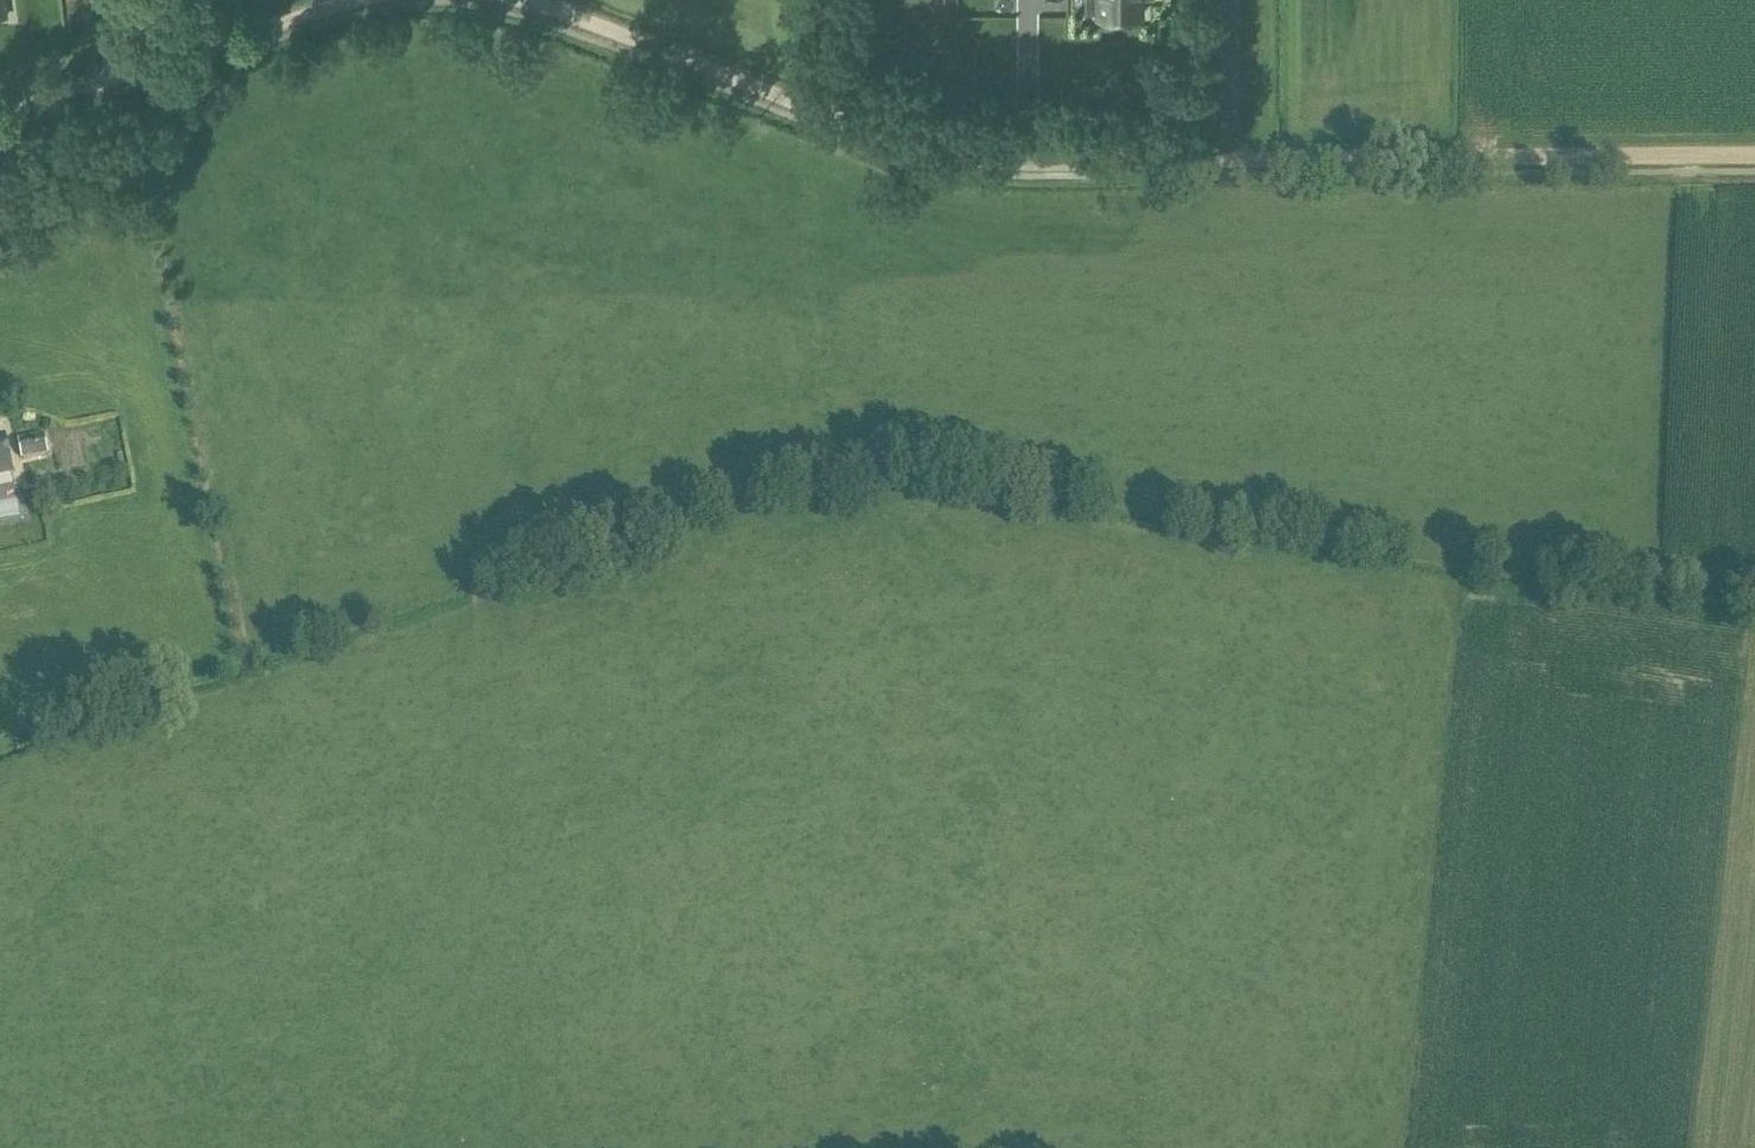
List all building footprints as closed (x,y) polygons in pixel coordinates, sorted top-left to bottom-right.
[(1099,22),(1143,22),(1143,0),(1099,0),(1099,22)] [(44,432),(18,438),(22,459),(49,454),(44,432)] [(0,436),(0,476),(12,473),(4,435),(0,436)]
